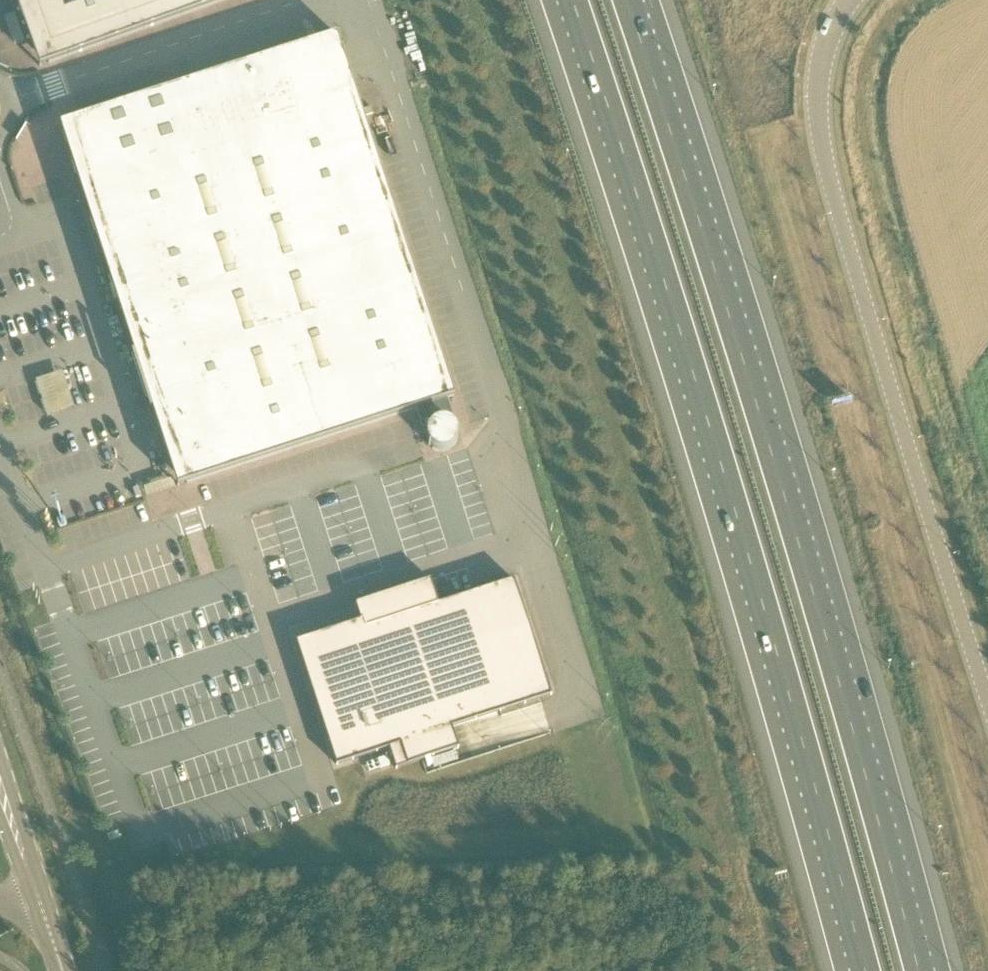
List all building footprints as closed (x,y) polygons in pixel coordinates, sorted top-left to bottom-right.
[(49,64),(227,0),(26,0),(49,64)] [(69,121),(187,484),(416,409),(427,441),(428,441),(429,443),(431,445),(432,447),(433,448),(435,449),(436,449),(437,450),(439,451),(442,451),(445,451),(447,450),(450,449),(452,448),(454,446),(455,446),(456,444),(456,443),(457,442),(457,440),(458,439),(458,437),(458,434),(458,431),(459,431),(448,399),(455,397),(337,35),(69,121)] [(38,144),(12,152),(19,176),(45,168),(38,144)] [(37,377),(46,414),(75,406),(66,370),(37,377)] [(397,747),(404,768),(444,755),(437,734),(560,694),(523,579),(450,602),(442,578),(364,603),(372,628),(323,644),(352,734),(338,739),(346,763),(397,747)]
